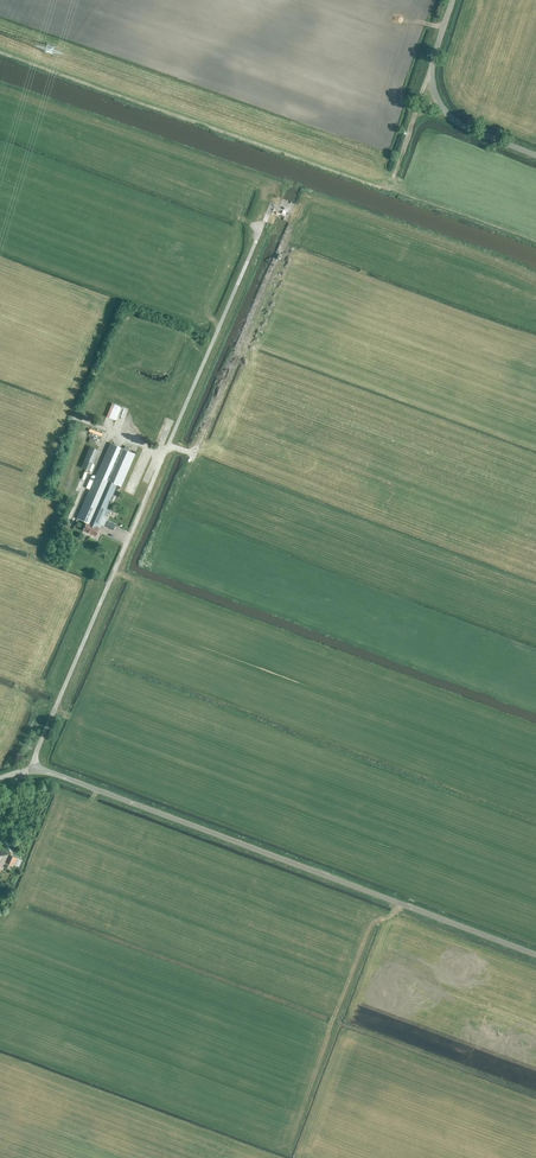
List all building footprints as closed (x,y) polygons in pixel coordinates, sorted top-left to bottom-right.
[(167,438),(174,420),(163,416),(156,434),(167,438)] [(104,514),(106,508),(117,484),(120,486),(129,466),(134,454),(120,447),(109,443),(96,474),(87,496),(77,518),(81,520),(86,522),(83,530),(96,536),(100,528),(98,527),(99,524),(104,526),(108,517),(103,515),(104,514)] [(88,444),(82,462),(85,463),(84,466),(89,468),(96,446),(88,444)] [(127,482),(123,490),(130,493),(134,485),(127,482)] [(107,521),(105,526),(113,530),(115,525),(107,521)] [(3,867),(6,862),(13,865),(14,864),(18,866),(21,860),(17,858),(0,850),(0,872),(1,869),(3,869),(3,867)]
